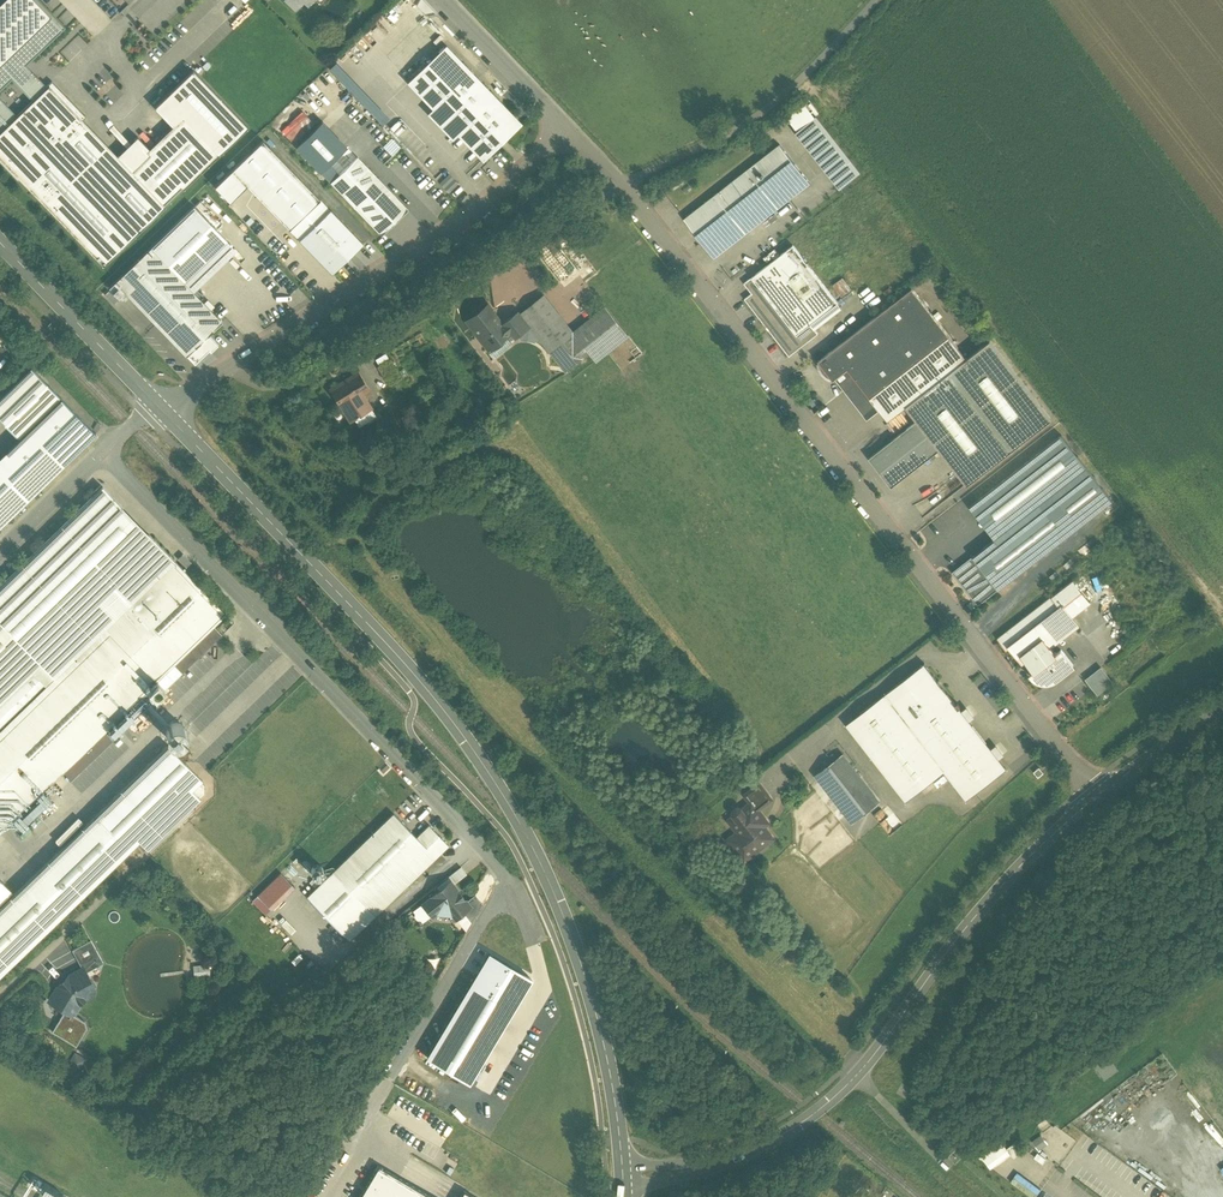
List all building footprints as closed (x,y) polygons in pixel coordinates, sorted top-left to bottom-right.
[(39,0),(0,0),(0,91),(12,80),(32,100),(47,86),(26,65),(65,27),(39,0)] [(520,125),(445,48),(410,81),(485,159),(520,125)] [(388,123),(396,115),(343,61),(330,73),(336,80),(341,75),(388,123)] [(155,108),(173,126),(183,117),(220,155),(249,127),(194,70),(155,108)] [(133,171),(83,120),(87,117),(52,81),(47,86),(32,100),(18,114),(0,131),(0,162),(19,181),(21,180),(104,266),(166,206),(164,205),(182,188),(184,190),(220,155),(183,117),(173,126),(146,152),(149,155),(133,171)] [(18,114),(0,96),(0,131),(18,114)] [(297,143),(313,125),(314,126),(319,120),(309,111),(288,135),(297,143)] [(861,173),(816,115),(795,132),(840,189),(861,173)] [(290,229),(320,200),(264,142),(217,187),(231,201),(247,186),(290,229)] [(780,144),(684,219),(714,258),(810,183),(780,144)] [(409,210),(358,157),(331,182),(382,236),(409,210)] [(524,193),(518,198),(523,203),(528,199),(524,193)] [(195,207),(151,248),(185,283),(228,242),(195,207)] [(330,210),(299,240),(332,274),(363,244),(330,210)] [(793,245),(752,277),(744,283),(752,293),(745,299),(789,356),(818,334),(811,324),(838,303),(793,245)] [(185,283),(151,248),(115,282),(187,356),(208,336),(222,322),(185,283)] [(940,450),(967,485),(1051,420),(990,341),(967,359),(912,288),(819,360),(818,360),(820,362),(821,368),(824,372),(827,376),(832,378),(833,380),(848,369),(888,420),(906,406),(917,421),(869,458),(891,487),(940,450)] [(574,332),(544,295),(521,313),(531,326),(551,352),(574,333),(574,332)] [(488,305),(467,321),(490,350),(511,334),(503,325),(488,305)] [(606,307),(574,332),(574,333),(551,352),(566,371),(590,352),(597,361),(628,336),(606,307)] [(520,312),(503,325),(511,334),(513,332),(517,337),(531,326),(521,313),(520,312)] [(208,336),(187,356),(195,365),(208,352),(210,354),(218,346),(208,336)] [(388,354),(379,359),(389,377),(398,372),(388,354)] [(0,459),(0,527),(96,434),(32,368),(0,399),(0,420),(20,440),(0,459)] [(357,373),(331,389),(342,407),(346,404),(354,418),(367,410),(367,409),(360,399),(359,400),(357,397),(368,391),(357,373)] [(367,410),(354,418),(359,426),(376,416),(370,407),(367,409),(367,410)] [(397,425),(378,423),(377,437),(396,438),(397,425)] [(994,539),(972,556),(998,590),(1112,501),(1061,435),(968,507),(994,539)] [(396,438),(377,437),(376,444),(396,445),(396,438)] [(0,587),(0,731),(175,562),(103,487),(0,587)] [(183,554),(178,559),(186,567),(191,562),(183,554)] [(998,590),(972,556),(952,572),(978,605),(998,590)] [(62,773),(214,626),(226,614),(175,562),(0,731),(0,833),(62,773)] [(1064,587),(998,638),(1007,650),(1010,647),(1022,664),(1026,661),(1034,671),(1031,673),(1036,678),(1041,681),(1046,682),(1052,681),(1057,679),(1073,666),(1061,650),(1056,654),(1044,639),(1082,610),(1064,587)] [(229,618),(218,629),(223,634),(234,623),(229,618)] [(214,626),(62,773),(70,782),(222,635),(214,626)] [(924,664),(846,724),(906,801),(944,772),(966,800),(1006,769),(959,708),(961,707),(958,703),(956,704),(925,664),(924,663),(923,664),(924,664)] [(1100,695),(1117,685),(1107,667),(1089,677),(1100,695)] [(179,723),(176,723),(174,723),(172,724),(170,725),(169,726),(168,727),(168,728),(167,730),(167,731),(166,733),(166,735),(167,736),(168,739),(169,740),(171,741),(173,743),(175,743),(177,743),(179,743),(181,742),(183,740),(184,739),(185,738),(186,737),(186,735),(186,733),(186,731),(185,729),(185,727),(183,726),(182,725),(181,724),(179,723)] [(0,908),(0,976),(139,841),(192,790),(201,782),(202,780),(168,745),(0,908)] [(877,803),(841,757),(818,775),(854,820),(877,803)] [(1044,773),(1039,767),(1034,772),(1039,777),(1044,773)] [(201,782),(192,790),(199,798),(204,794),(204,785),(201,782)] [(760,784),(746,795),(751,802),(752,802),(758,809),(771,799),(760,784)] [(192,790),(139,841),(148,850),(200,799),(199,798),(192,790)] [(47,794),(16,823),(21,829),(52,799),(47,794)] [(751,802),(742,809),(741,808),(737,807),(734,810),(733,814),(736,817),(736,820),(732,823),(742,836),(732,844),(745,860),(773,838),(760,821),(765,818),(758,809),(752,802),(751,802)] [(394,813),(306,897),(349,941),(449,845),(429,825),(417,837),(394,813)] [(320,866),(319,865),(317,865),(316,866),(315,866),(314,866),(313,867),(312,868),(311,870),(311,872),(311,873),(312,874),(312,875),(313,876),(314,877),(315,877),(316,878),(318,878),(320,877),(321,877),(322,875),(323,875),(323,874),(324,873),(324,871),(323,870),(323,868),(322,867),(320,866)] [(281,873),(257,895),(271,910),(295,887),(281,873)] [(13,893),(0,880),(0,906),(13,893)] [(451,881),(422,903),(432,915),(439,910),(442,913),(446,914),(450,911),(455,918),(463,912),(470,906),(467,901),(451,881)] [(475,894),(467,901),(470,906),(463,912),(471,922),(482,904),(475,894)] [(91,940),(73,950),(83,969),(86,973),(103,963),(91,940)] [(436,1059),(481,1083),(539,975),(494,950),(436,1059)] [(208,965),(193,967),(194,978),(209,976),(208,965)] [(83,969),(69,977),(58,987),(50,1001),(66,1011),(73,1015),(81,1002),(83,1000),(92,995),(94,988),(86,973),(83,969)] [(73,1015),(66,1011),(52,1032),(75,1048),(86,1032),(85,1023),(73,1015)] [(1101,1080),(1116,1071),(1108,1056),(1092,1064),(1101,1080)] [(361,1196),(429,1196),(378,1167),(361,1196)]
